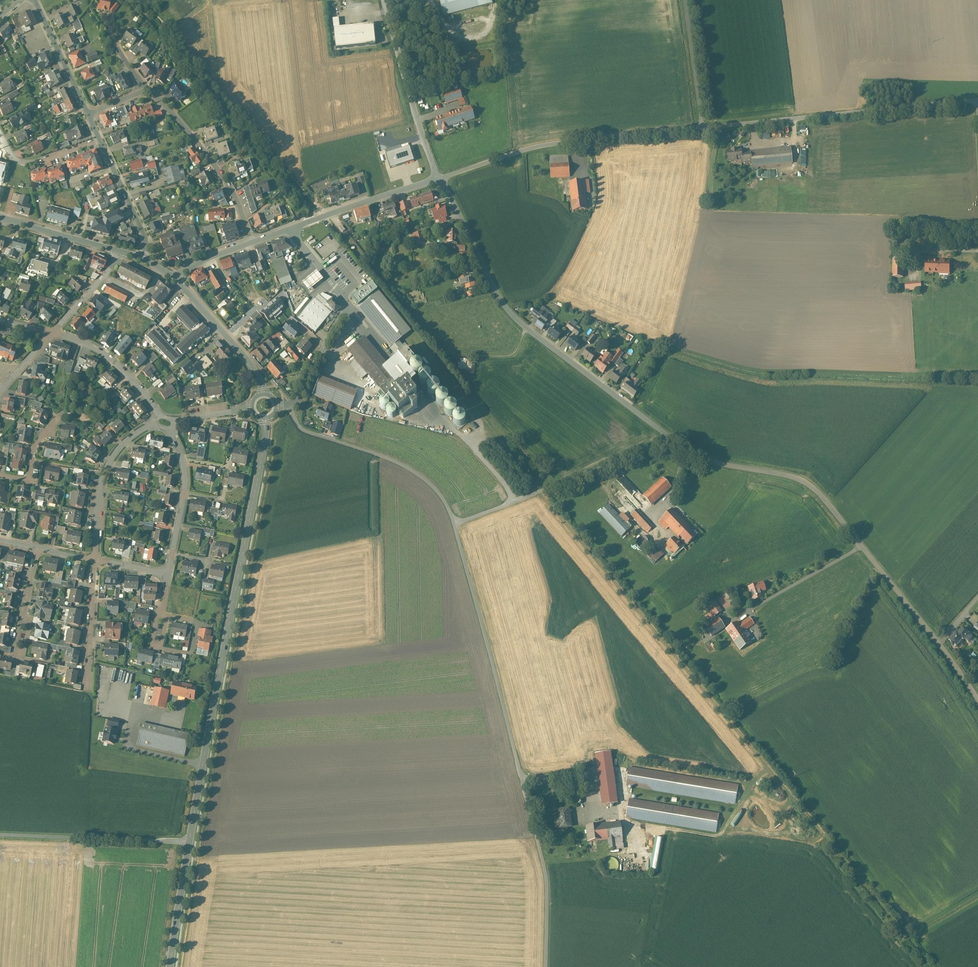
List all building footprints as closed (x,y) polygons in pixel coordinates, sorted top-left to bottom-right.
[(101,0),(100,4),(98,4),(97,9),(102,10),(102,11),(105,11),(108,11),(108,10),(109,5),(110,1),(105,0),(104,1),(101,0)] [(444,16),(492,4),(491,0),(439,0),(444,16)] [(115,4),(113,6),(109,5),(108,10),(110,10),(109,11),(113,14),(118,7),(115,4)] [(78,15),(73,5),(68,7),(72,17),(78,15)] [(29,12),(20,16),(25,28),(29,26),(35,23),(29,12)] [(62,14),(54,18),(58,28),(67,25),(62,14)] [(20,16),(12,20),(16,29),(20,27),(22,30),(25,28),(20,16)] [(367,25),(340,28),(339,18),(333,19),(336,49),(376,44),(375,37),(377,36),(375,22),(367,23),(367,25)] [(82,28),(78,19),(73,25),(75,30),(82,28)] [(132,21),(127,27),(131,30),(136,24),(132,21)] [(0,31),(0,36),(3,39),(11,32),(6,26),(0,31)] [(134,34),(129,30),(123,39),(128,42),(128,43),(132,46),(133,45),(135,42),(136,43),(139,38),(134,34)] [(72,36),(64,40),(68,50),(73,48),(72,47),(76,46),(74,41),(72,36)] [(152,48),(144,42),(140,48),(138,51),(139,52),(145,56),(152,48)] [(79,52),(69,57),(74,69),(84,64),(82,59),(79,52)] [(48,53),(40,57),(42,63),(44,68),(45,68),(50,65),(49,64),(53,62),(48,53)] [(95,53),(82,59),(84,64),(85,67),(88,66),(95,62),(98,61),(95,53)] [(33,58),(26,63),(29,69),(37,64),(33,58)] [(153,71),(147,64),(141,69),(146,76),(153,71)] [(90,70),(80,74),(81,77),(80,77),(81,81),(83,80),(84,82),(94,78),(94,77),(97,76),(93,69),(90,70)] [(175,72),(170,69),(167,74),(169,75),(166,80),(170,82),(175,72)] [(167,74),(161,70),(155,80),(164,85),(166,80),(169,75),(167,74)] [(57,72),(48,76),(49,77),(51,82),(50,83),(52,87),(62,83),(59,77),(60,76),(57,72)] [(123,74),(118,77),(119,78),(115,80),(117,85),(118,85),(121,90),(120,90),(122,89),(123,91),(128,88),(127,87),(129,86),(127,81),(127,82),(124,76),(123,74)] [(2,83),(2,85),(0,86),(0,88),(3,94),(14,89),(9,80),(2,83)] [(180,85),(175,81),(169,88),(174,92),(179,86),(180,85)] [(106,86),(99,89),(104,99),(107,98),(106,97),(110,96),(108,91),(106,86)] [(179,86),(174,92),(172,94),(180,101),(183,97),(185,97),(186,96),(186,94),(185,94),(186,94),(183,91),(184,90),(179,86)] [(71,99),(67,89),(59,92),(62,98),(64,102),(71,99)] [(99,89),(93,91),(95,96),(97,101),(100,100),(101,101),(104,99),(99,89)] [(454,91),(443,94),(446,103),(462,98),(459,89),(454,91)] [(62,98),(53,102),(55,107),(59,105),(64,102),(62,98)] [(71,99),(64,102),(67,108),(69,113),(76,110),(71,99)] [(0,108),(0,111),(3,116),(13,111),(9,103),(0,108)] [(34,104),(25,108),(27,112),(35,107),(34,104)] [(61,110),(59,105),(55,107),(54,107),(57,115),(62,112),(61,110)] [(128,115),(131,123),(147,116),(148,119),(154,116),(150,105),(144,107),(144,108),(139,110),(138,108),(133,110),(134,112),(128,115)] [(124,106),(109,113),(113,125),(111,126),(112,128),(131,123),(128,115),(124,106)] [(468,108),(460,111),(457,112),(461,123),(460,123),(461,125),(465,124),(465,122),(472,119),(468,108)] [(26,112),(11,119),(12,121),(11,122),(10,123),(12,127),(14,127),(15,127),(16,128),(30,121),(26,112)] [(457,112),(435,119),(439,130),(442,129),(443,132),(447,130),(447,128),(460,123),(461,123),(457,112)] [(109,113),(100,117),(106,128),(111,126),(113,125),(109,113)] [(81,127),(66,133),(68,138),(69,141),(76,139),(77,140),(85,137),(81,127)] [(207,130),(203,132),(204,132),(205,136),(206,135),(208,142),(211,141),(211,140),(218,137),(215,128),(207,130)] [(122,131),(110,137),(114,144),(125,138),(122,131)] [(24,132),(18,135),(18,134),(13,136),(17,145),(28,139),(24,132)] [(38,142),(30,146),(34,154),(42,150),(38,142)] [(219,146),(215,147),(215,148),(216,152),(218,151),(220,158),(223,157),(223,155),(230,153),(226,143),(219,146)] [(134,147),(124,150),(126,159),(136,156),(135,154),(134,148),(134,147)] [(409,147),(386,154),(390,168),(414,161),(409,147)] [(790,147),(750,152),(751,162),(752,168),(792,163),(790,147)] [(196,154),(193,149),(189,152),(192,157),(189,158),(193,163),(195,161),(198,165),(202,162),(199,158),(200,158),(196,153),(196,154)] [(737,149),(731,150),(731,151),(727,151),(728,161),(732,161),(733,162),(737,161),(738,160),(741,160),(742,160),(741,153),(741,150),(737,150),(737,149)] [(87,152),(83,154),(84,155),(79,156),(80,157),(84,168),(84,169),(86,168),(86,167),(87,167),(88,168),(88,169),(90,174),(102,170),(101,166),(100,166),(99,163),(100,162),(99,158),(97,159),(96,156),(97,155),(91,152),(91,153),(88,154),(87,152)] [(747,152),(741,153),(742,160),(741,160),(741,163),(751,162),(750,152),(747,152)] [(76,157),(74,158),(74,159),(72,160),(72,159),(69,160),(66,162),(67,165),(66,166),(68,169),(70,173),(73,172),(81,169),(84,168),(80,157),(77,158),(76,157)] [(146,159),(130,163),(131,167),(147,163),(146,159)] [(249,159),(243,162),(243,163),(246,171),(253,169),(249,159)] [(154,161),(147,163),(148,163),(147,163),(131,167),(132,171),(143,168),(148,167),(155,165),(154,161)] [(243,163),(236,166),(236,167),(239,176),(247,173),(246,171),(243,163)] [(569,163),(550,164),(551,178),(570,177),(569,163)] [(178,166),(164,170),(168,185),(186,180),(185,176),(181,177),(178,166)] [(53,169),(51,170),(48,171),(45,172),(48,181),(49,184),(52,182),(52,183),(61,180),(61,179),(64,178),(62,175),(63,174),(61,171),(59,167),(56,168),(53,169)] [(236,167),(229,170),(232,180),(240,177),(239,176),(236,167)] [(156,168),(149,170),(147,170),(148,174),(147,174),(149,179),(148,180),(149,183),(156,180),(154,177),(158,176),(156,168)] [(41,170),(38,171),(38,172),(36,172),(33,173),(34,173),(30,174),(31,178),(32,182),(33,182),(34,186),(37,185),(46,182),(48,181),(45,172),(44,169),(41,170)] [(208,172),(200,176),(205,186),(213,183),(208,172)] [(363,173),(330,183),(332,188),(338,187),(340,186),(339,184),(364,176),(363,173)] [(140,175),(134,177),(135,180),(129,182),(131,190),(141,187),(140,185),(149,183),(148,180),(149,179),(147,174),(140,176),(140,175)] [(104,179),(103,178),(101,179),(101,180),(97,183),(100,190),(108,187),(105,179),(104,179)] [(583,181),(569,183),(572,203),(586,201),(585,193),(589,192),(588,180),(583,181)] [(267,182),(258,185),(261,195),(261,194),(270,191),(267,182)] [(97,183),(95,184),(96,186),(91,188),(94,193),(100,190),(97,183)] [(258,186),(250,189),(251,192),(252,195),(253,198),(257,197),(261,195),(258,185),(258,186)] [(356,185),(346,188),(347,191),(350,199),(350,198),(359,195),(356,185)] [(332,188),(322,191),(325,199),(330,198),(329,196),(339,193),(338,192),(339,192),(338,187),(332,188)] [(221,190),(211,195),(215,203),(220,200),(225,198),(221,190)] [(339,193),(329,196),(330,198),(332,204),(350,199),(347,191),(339,193)] [(115,192),(104,198),(104,200),(108,207),(108,208),(119,202),(115,192)] [(430,192),(416,197),(413,198),(410,199),(412,208),(433,201),(430,192)] [(28,199),(13,194),(10,201),(18,203),(26,206),(28,199)] [(95,198),(89,201),(91,207),(98,204),(98,203),(95,198)] [(229,207),(225,198),(220,200),(222,203),(220,204),(222,207),(229,207)] [(103,200),(98,203),(98,204),(101,210),(108,207),(104,200),(103,200)] [(407,201),(399,204),(402,212),(409,209),(407,201)] [(586,201),(572,203),(573,211),(587,209),(586,201)] [(149,202),(140,206),(145,219),(155,215),(151,206),(149,202)] [(26,206),(18,203),(15,212),(27,216),(30,207),(26,206)] [(398,210),(396,211),(394,203),(383,206),(384,210),(379,212),(377,218),(381,219),(385,218),(385,219),(386,218),(387,217),(387,218),(394,218),(400,216),(398,210)] [(156,207),(155,204),(151,206),(155,215),(161,212),(160,210),(161,209),(159,206),(156,207)] [(73,213),(49,206),(46,219),(66,225),(69,215),(73,216),(73,213)] [(444,206),(441,207),(441,206),(436,207),(437,209),(432,210),(435,220),(445,217),(446,216),(445,212),(446,212),(444,206)] [(279,207),(274,209),(271,210),(270,210),(274,220),(273,219),(278,217),(277,217),(281,215),(281,216),(282,216),(281,213),(279,207)] [(81,210),(75,208),(73,213),(73,216),(79,217),(81,210)] [(368,208),(354,212),(357,222),(371,218),(368,208)] [(225,210),(209,211),(209,221),(226,220),(226,218),(225,210)] [(271,212),(267,213),(262,215),(263,216),(265,224),(270,222),(270,221),(273,220),(274,221),(274,220),(270,210),(271,212)] [(102,224),(94,221),(91,232),(108,237),(111,226),(123,221),(119,212),(104,219),(102,224)] [(263,216),(258,217),(259,218),(255,219),(254,219),(258,228),(262,226),(261,225),(265,224),(263,216)] [(451,228),(449,228),(447,221),(446,221),(439,224),(441,228),(442,229),(443,229),(446,229),(447,229),(447,231),(448,231),(451,231),(451,228)] [(160,222),(152,225),(151,224),(149,225),(153,235),(161,231),(166,229),(164,224),(161,225),(160,222)] [(234,223),(222,227),(223,230),(223,231),(225,239),(226,238),(227,242),(239,238),(234,223)] [(132,228),(128,230),(125,225),(119,227),(121,232),(118,241),(134,246),(136,238),(133,237),(134,234),(132,228)] [(194,228),(179,230),(181,235),(184,243),(183,243),(184,245),(190,243),(190,242),(198,239),(194,228)] [(424,231),(412,234),(415,245),(421,243),(420,240),(425,238),(424,231)] [(451,231),(448,231),(447,231),(446,231),(446,243),(458,243),(458,231),(451,231)] [(173,234),(160,238),(164,249),(165,248),(168,258),(173,257),(182,254),(181,250),(182,250),(179,243),(176,244),(176,242),(176,241),(175,241),(173,234)] [(904,237),(896,239),(900,255),(908,253),(904,237)] [(59,243),(44,239),(42,249),(43,249),(42,253),(46,254),(46,253),(56,255),(59,243)] [(198,239),(190,242),(190,243),(191,246),(189,247),(191,253),(197,251),(197,249),(203,247),(201,239),(198,239)] [(27,244),(14,240),(11,249),(12,249),(10,256),(11,257),(11,256),(14,257),(15,258),(17,250),(25,252),(27,244)] [(286,240),(271,245),(275,255),(282,253),(292,249),(289,241),(286,240)] [(282,253),(275,255),(271,245),(267,247),(270,254),(281,286),(292,282),(290,278),(290,277),(282,253)] [(267,246),(256,250),(261,262),(265,261),(264,256),(270,254),(267,247),(267,246)] [(83,251),(71,248),(69,256),(81,260),(83,251)] [(247,253),(239,256),(242,264),(243,266),(246,265),(248,270),(255,267),(253,263),(250,264),(247,253)] [(106,260),(95,255),(91,263),(102,269),(106,260)] [(80,274),(84,276),(91,259),(87,257),(80,274)] [(904,257),(893,257),(892,277),(903,277),(904,257)] [(50,263),(34,259),(31,270),(46,274),(50,263)] [(230,259),(220,263),(223,271),(233,268),(230,259)] [(474,260),(464,260),(463,268),(473,268),(474,260)] [(949,260),(940,260),(940,261),(939,273),(939,274),(949,274),(949,260)] [(940,261),(926,261),(926,272),(939,273),(940,261)] [(150,280),(122,265),(117,274),(145,290),(150,280)] [(202,269),(190,276),(196,286),(199,283),(201,286),(205,284),(204,281),(209,278),(207,275),(206,276),(202,269)] [(207,275),(209,278),(217,291),(224,286),(215,271),(207,275)] [(316,271),(301,283),(308,292),(323,280),(316,271)] [(87,278),(78,275),(75,279),(83,285),(82,287),(85,284),(87,278)] [(467,288),(476,286),(475,281),(471,282),(470,277),(460,279),(462,285),(466,284),(467,288)] [(75,279),(75,278),(70,283),(72,284),(72,285),(72,286),(71,287),(72,289),(74,289),(77,292),(82,287),(83,285),(75,279)] [(174,289),(162,280),(157,287),(160,290),(152,300),(159,306),(162,302),(174,289)] [(28,281),(25,281),(25,282),(21,281),(19,291),(22,292),(23,290),(28,292),(29,292),(31,283),(28,283),(28,281)] [(373,281),(352,298),(360,308),(367,302),(381,291),(373,281)] [(921,283),(905,284),(905,291),(921,289),(921,283)] [(129,295),(108,284),(104,292),(125,303),(129,295)] [(6,289),(3,293),(5,294),(2,299),(6,301),(11,292),(6,289)] [(68,296),(62,291),(56,297),(64,305),(70,299),(67,296),(68,296)] [(102,302),(96,296),(90,303),(99,312),(104,306),(101,303),(102,302)] [(306,298),(294,314),(298,318),(311,302),(306,298)] [(324,306),(315,298),(311,302),(298,318),(316,332),(333,311),(328,305),(327,303),(324,306)] [(341,308),(333,299),(327,303),(333,311),(335,313),(341,308)] [(35,306),(28,302),(25,307),(25,306),(20,314),(21,315),(23,317),(24,316),(29,319),(33,312),(32,311),(35,306)] [(162,302),(159,306),(158,306),(156,308),(162,313),(167,307),(162,302)] [(230,302),(225,306),(229,311),(234,306),(230,302)] [(405,349),(367,302),(360,308),(358,310),(397,356),(398,356),(405,349)] [(154,321),(162,313),(156,308),(158,306),(157,305),(152,311),(149,308),(143,315),(154,321)] [(225,306),(218,312),(226,321),(233,315),(229,311),(225,306)] [(192,331),(194,329),(198,325),(200,324),(197,321),(194,318),(193,317),(189,313),(186,310),(184,307),(183,307),(176,314),(178,316),(192,331)] [(539,320),(535,325),(542,330),(542,329),(545,331),(553,319),(551,318),(553,315),(543,307),(539,312),(543,315),(539,320)] [(51,313),(48,310),(47,310),(45,308),(40,313),(42,315),(40,317),(43,320),(45,319),(48,322),(54,316),(53,315),(54,314),(52,312),(51,313)] [(539,312),(536,309),(532,314),(539,320),(543,315),(539,312)] [(95,316),(88,310),(82,317),(88,322),(89,322),(95,316)] [(257,312),(250,318),(253,321),(255,320),(260,316),(257,312)] [(580,319),(574,315),(569,320),(576,325),(580,319)] [(177,346),(178,347),(181,344),(195,332),(196,333),(197,332),(194,329),(192,331),(178,316),(176,318),(191,333),(177,346)] [(82,324),(76,318),(70,325),(76,331),(82,324)] [(253,321),(245,328),(249,333),(242,339),(241,339),(242,340),(242,341),(243,343),(244,342),(249,348),(250,348),(260,339),(254,333),(261,327),(255,320),(253,321)] [(575,327),(569,323),(566,327),(572,331),(575,327)] [(173,365),(183,356),(176,349),(178,347),(177,346),(161,329),(160,329),(159,330),(156,328),(155,326),(152,329),(145,336),(147,337),(145,339),(153,348),(154,346),(155,347),(157,349),(158,350),(160,353),(164,357),(165,356),(165,357),(168,359),(168,360),(171,362),(173,365)] [(197,342),(201,339),(202,340),(205,337),(204,336),(206,334),(207,335),(210,332),(204,326),(197,332),(196,333),(195,332),(181,344),(183,346),(180,349),(178,347),(176,349),(183,356),(185,353),(188,351),(188,350),(191,348),(193,346),(197,342)] [(562,333),(553,326),(548,333),(557,340),(562,333)] [(114,339),(107,334),(101,343),(109,348),(114,339)] [(592,335),(587,342),(590,344),(596,337),(592,335)] [(131,343),(124,337),(113,350),(120,356),(131,343)] [(580,344),(571,337),(566,344),(575,351),(580,344)] [(278,347),(271,339),(266,344),(272,352),(273,352),(272,351),(277,347),(278,347)] [(399,386),(361,339),(348,350),(355,359),(368,374),(386,397),(399,386)] [(226,346),(221,340),(216,345),(221,350),(224,347),(226,346)] [(298,344),(293,340),(290,343),(294,349),(298,344)] [(312,346),(305,340),(298,349),(305,355),(312,346)] [(0,343),(0,357),(2,358),(2,359),(6,361),(7,360),(12,361),(17,350),(1,343),(0,343)] [(69,348),(55,344),(50,350),(49,352),(54,353),(52,358),(56,360),(65,362),(69,348)] [(272,352),(266,344),(260,349),(266,357),(267,357),(266,356),(272,351),(272,352)] [(221,350),(216,354),(212,358),(216,362),(220,359),(222,361),(221,362),(223,364),(224,363),(224,364),(227,362),(231,359),(233,357),(224,347),(221,350)] [(300,358),(290,347),(287,350),(289,352),(288,353),(292,358),(293,357),(297,361),(300,358)] [(260,349),(254,354),(261,362),(261,361),(266,356),(266,357),(260,349)] [(415,360),(405,349),(398,356),(407,367),(415,360)] [(595,355),(587,349),(582,356),(587,359),(590,362),(596,355),(595,355)] [(285,351),(280,355),(284,359),(288,355),(285,351)] [(147,359),(140,352),(131,361),(138,368),(141,365),(147,359)] [(153,353),(147,359),(148,358),(150,361),(156,355),(153,353)] [(603,356),(603,357),(602,357),(600,359),(600,360),(595,366),(599,369),(598,370),(602,373),(608,366),(610,364),(610,363),(611,362),(610,361),(607,358),(609,356),(605,353),(603,356)] [(50,358),(42,355),(40,363),(48,364),(50,358)] [(618,357),(615,355),(610,361),(611,362),(615,364),(619,358),(618,357)] [(212,364),(206,356),(197,364),(199,366),(200,364),(205,370),(212,364)] [(99,362),(89,357),(85,365),(94,370),(99,362)] [(619,358),(615,364),(619,367),(623,361),(619,358)] [(368,374),(355,359),(348,364),(361,380),(368,374)] [(192,365),(187,360),(180,367),(187,375),(194,368),(195,368),(192,365)] [(284,372),(275,361),(267,368),(277,379),(284,372)] [(199,366),(197,364),(196,362),(192,365),(195,368),(194,368),(198,372),(201,369),(199,367),(200,367),(199,366)] [(418,362),(416,362),(415,362),(414,362),(413,363),(412,363),(412,364),(411,365),(410,366),(410,367),(410,368),(410,369),(410,370),(411,371),(412,372),(412,373),(413,373),(414,374),(415,374),(416,374),(417,374),(418,374),(419,374),(420,373),(421,373),(421,372),(422,371),(422,370),(423,369),(423,368),(423,367),(422,366),(422,365),(421,364),(421,363),(420,363),(419,362),(418,362)] [(151,364),(142,372),(148,378),(152,374),(156,371),(151,364)] [(41,369),(33,367),(31,378),(39,380),(40,374),(41,369)] [(627,371),(622,368),(620,371),(618,374),(622,377),(621,377),(622,378),(627,371)] [(117,378),(108,371),(102,378),(111,385),(117,378)] [(618,374),(615,371),(610,378),(616,383),(621,377),(622,377),(618,374)] [(426,372),(425,372),(424,372),(423,373),(422,373),(421,373),(421,374),(420,374),(420,375),(419,376),(419,377),(419,379),(419,380),(419,381),(420,382),(420,383),(421,383),(422,384),(423,384),(424,385),(425,385),(426,385),(427,384),(428,384),(429,383),(430,383),(430,382),(431,381),(431,380),(431,379),(431,378),(431,377),(431,376),(430,375),(430,374),(429,374),(429,373),(428,373),(427,373),(426,372)] [(157,380),(152,374),(148,378),(153,384),(157,380)] [(626,378),(620,387),(623,389),(628,383),(630,381),(626,378)] [(637,379),(632,386),(628,383),(623,389),(633,397),(638,391),(636,389),(641,383),(637,379)] [(356,396),(318,381),(312,396),(313,396),(350,410),(356,396)] [(422,394),(411,381),(406,385),(417,398),(422,394)] [(27,384),(18,382),(16,395),(24,397),(27,384)] [(222,383),(206,385),(208,396),(210,396),(210,395),(215,395),(214,394),(222,393),(221,389),(222,389),(222,383)] [(436,383),(434,383),(433,383),(432,383),(431,383),(430,384),(429,384),(429,385),(428,386),(428,387),(427,387),(427,388),(427,389),(427,390),(428,391),(428,392),(429,393),(430,394),(431,394),(432,395),(433,395),(434,395),(435,395),(436,394),(437,394),(438,393),(439,392),(439,391),(440,390),(440,389),(440,388),(440,387),(439,386),(438,385),(437,384),(437,383),(436,383)] [(170,385),(160,393),(165,399),(175,392),(170,385)] [(399,386),(386,397),(388,400),(402,389),(399,386)] [(198,387),(186,389),(187,393),(186,393),(187,400),(187,399),(192,398),(193,399),(200,398),(198,387)] [(134,395),(126,388),(120,394),(127,401),(134,395)] [(388,400),(395,408),(409,396),(402,388),(388,400)] [(443,393),(442,393),(441,393),(440,393),(439,394),(438,395),(437,395),(437,396),(436,397),(436,398),(436,399),(436,400),(436,401),(436,402),(437,403),(438,404),(439,405),(440,405),(441,405),(442,405),(443,405),(444,405),(445,404),(446,404),(447,403),(447,402),(448,401),(448,400),(448,399),(448,398),(448,397),(447,396),(446,395),(446,394),(445,394),(444,393),(443,393)] [(409,396),(395,408),(399,413),(409,405),(413,401),(409,396)] [(26,399),(16,398),(16,402),(21,403),(20,406),(24,407),(26,399)] [(389,406),(390,405),(390,403),(389,401),(388,400),(386,400),(385,399),(383,399),(381,400),(380,402),(380,403),(379,405),(380,407),(381,408),(382,409),(384,410),(386,409),(387,409),(389,408),(389,406)] [(12,403),(3,401),(1,411),(10,413),(12,403)] [(42,404),(34,401),(29,406),(32,407),(31,409),(37,411),(38,410),(40,410),(42,404)] [(135,404),(131,407),(138,417),(146,411),(138,401),(135,404)] [(413,401),(409,405),(413,410),(417,407),(413,401)] [(333,406),(326,403),(323,409),(330,412),(333,406)] [(452,403),(451,403),(450,403),(448,404),(447,404),(446,405),(445,406),(445,407),(445,408),(444,409),(444,410),(444,411),(445,411),(445,412),(445,413),(446,414),(447,415),(448,415),(449,416),(450,416),(451,416),(452,416),(453,415),(454,415),(455,414),(456,413),(456,412),(457,411),(457,410),(457,409),(457,408),(456,407),(456,406),(455,405),(454,405),(454,404),(453,404),(452,403)] [(396,414),(396,412),(396,410),(395,409),(393,408),(392,407),(390,408),(388,408),(387,409),(386,411),(386,412),(386,414),(387,416),(388,417),(390,417),(391,418),(393,418),(394,417),(396,415),(396,414)] [(323,409),(319,408),(316,416),(320,417),(319,418),(325,421),(327,421),(330,412),(323,409)] [(40,410),(38,410),(37,411),(36,413),(35,414),(34,416),(35,417),(33,421),(43,425),(45,420),(46,420),(47,418),(46,417),(48,414),(40,410)] [(461,414),(460,414),(459,414),(458,414),(457,414),(456,414),(456,415),(455,415),(454,416),(454,417),(453,418),(453,419),(453,420),(453,421),(453,422),(454,423),(454,424),(455,424),(455,425),(457,426),(459,426),(460,426),(461,426),(463,425),(464,424),(465,423),(465,422),(465,421),(465,420),(465,419),(465,418),(464,417),(464,416),(463,415),(462,415),(462,414),(461,414)] [(118,421),(110,428),(115,434),(124,427),(118,421)] [(327,421),(325,421),(322,427),(323,427),(322,428),(328,430),(331,423),(327,421)] [(104,427),(98,422),(95,425),(101,430),(104,427)] [(342,425),(334,422),(331,433),(339,436),(342,425)] [(70,427),(62,426),(60,438),(68,440),(69,435),(74,436),(75,428),(70,427)] [(206,431),(192,428),(190,439),(196,441),(204,443),(206,431)] [(213,428),(212,433),(211,439),(219,441),(224,442),(227,431),(222,430),(213,428)] [(236,428),(235,428),(234,433),(233,438),(244,441),(244,440),(247,440),(249,431),(246,431),(246,430),(236,428)] [(30,431),(24,430),(20,429),(20,430),(18,442),(28,444),(30,431)] [(111,439),(105,433),(98,440),(97,440),(102,445),(104,446),(111,439)] [(98,440),(96,438),(92,442),(96,446),(97,445),(100,447),(102,445),(97,440),(98,440)] [(164,441),(151,438),(149,447),(154,448),(162,449),(164,441)] [(22,446),(10,443),(8,449),(12,450),(11,453),(16,454),(17,450),(21,450),(22,446)] [(61,448),(46,445),(44,456),(58,459),(61,448)] [(145,452),(132,449),(131,458),(144,461),(145,452)] [(248,452),(235,449),(232,462),(246,464),(248,452)] [(21,450),(17,450),(16,454),(15,463),(13,463),(12,469),(19,470),(19,469),(21,469),(21,465),(24,465),(27,451),(21,450)] [(205,452),(198,450),(197,457),(204,459),(205,452)] [(101,455),(93,451),(88,460),(95,464),(101,455)] [(174,459),(166,457),(164,467),(172,469),(174,459)] [(59,471),(46,468),(44,481),(50,482),(50,480),(51,481),(52,480),(57,481),(59,471)] [(208,471),(203,470),(198,469),(196,479),(210,482),(212,472),(208,471)] [(129,473),(117,470),(115,479),(128,481),(129,473)] [(244,477),(230,474),(229,479),(228,484),(242,487),(244,477)] [(617,480),(636,499),(642,493),(623,474),(617,480)] [(81,475),(78,475),(76,485),(85,487),(87,477),(81,475)] [(175,479),(167,477),(166,486),(173,488),(175,479)] [(663,478),(643,496),(651,505),(671,487),(663,478)] [(28,489),(18,487),(17,496),(21,497),(21,498),(24,499),(24,500),(26,500),(27,491),(28,489)] [(46,492),(33,489),(32,497),(45,500),(46,492)] [(58,494),(46,492),(45,500),(50,501),(49,502),(56,503),(58,494)] [(128,495),(116,492),(115,501),(127,503),(128,495)] [(78,494),(72,493),(70,505),(81,508),(84,495),(78,494)] [(173,497),(166,496),(163,505),(172,507),(173,497)] [(205,503),(199,502),(199,503),(192,502),(192,500),(191,500),(189,510),(204,512),(205,503)] [(237,507),(224,505),(223,509),(222,513),(229,514),(228,521),(233,522),(234,515),(236,515),(237,507)] [(630,528),(608,505),(600,513),(621,536),(630,528)] [(644,518),(636,509),(631,515),(639,523),(644,518)] [(689,527),(672,509),(661,519),(669,527),(676,535),(678,537),(680,535),(687,528),(689,527)] [(73,513),(69,512),(68,514),(68,515),(67,515),(67,517),(68,517),(66,524),(72,525),(72,526),(80,527),(81,522),(79,521),(80,514),(73,513)] [(31,516),(22,514),(21,519),(22,519),(22,523),(24,524),(23,528),(30,530),(31,522),(32,516),(31,516)] [(167,515),(159,514),(157,524),(165,525),(167,515)] [(124,517),(115,515),(113,523),(118,524),(123,525),(124,517)] [(0,516),(0,530),(7,532),(10,520),(10,518),(8,517),(0,516)] [(51,519),(45,518),(43,526),(42,527),(42,528),(42,530),(43,530),(48,531),(49,532),(51,532),(52,531),(54,524),(54,520),(51,519)] [(653,527),(644,518),(639,523),(647,532),(653,527)] [(669,527),(661,519),(658,522),(665,530),(669,527)] [(65,528),(57,527),(56,533),(67,535),(67,532),(64,532),(65,528)] [(692,533),(687,528),(680,535),(688,544),(698,534),(694,531),(692,533)] [(201,531),(190,529),(188,538),(200,540),(201,531)] [(73,533),(67,532),(67,535),(66,541),(70,542),(69,543),(78,544),(80,534),(76,533),(75,534),(73,533)] [(163,534),(155,532),(154,542),(161,544),(163,534)] [(639,538),(638,538),(638,539),(637,539),(637,540),(636,541),(636,542),(636,543),(636,544),(636,545),(636,546),(637,547),(638,548),(639,549),(640,549),(641,549),(642,549),(644,549),(645,549),(646,548),(646,547),(647,546),(648,545),(648,544),(648,543),(648,542),(648,541),(647,540),(646,539),(646,538),(645,538),(644,537),(643,537),(642,537),(641,537),(640,537),(639,538)] [(674,537),(665,545),(673,555),(674,554),(682,546),(677,540),(674,537)] [(124,543),(113,541),(111,549),(122,551),(124,543)] [(229,545),(216,542),(214,551),(215,551),(214,556),(221,557),(222,552),(228,554),(229,545)] [(656,546),(648,554),(655,562),(663,554),(656,546)] [(682,546),(674,554),(675,556),(684,548),(682,546)] [(157,552),(149,550),(147,560),(154,561),(157,552)] [(57,562),(46,560),(44,569),(50,571),(50,572),(55,573),(55,571),(57,562)] [(191,564),(183,562),(181,571),(195,574),(197,564),(191,563),(191,564)] [(84,569),(74,567),(71,579),(76,580),(81,581),(84,569)] [(220,568),(211,567),(210,575),(223,578),(225,568),(220,567),(220,568)] [(63,573),(55,571),(55,573),(54,578),(62,580),(63,573)] [(117,575),(104,574),(104,585),(116,586),(117,575)] [(20,577),(10,575),(10,577),(8,578),(8,581),(20,584),(20,582),(19,582),(18,581),(20,580),(20,577)] [(76,580),(71,579),(68,578),(66,586),(74,588),(76,580)] [(138,580),(124,579),(124,592),(129,592),(130,590),(137,590),(138,580)] [(214,582),(204,580),(203,587),(203,588),(212,590),(213,587),(214,582)] [(20,584),(8,581),(7,584),(8,586),(7,588),(17,590),(18,587),(17,586),(18,586),(19,586),(20,584)] [(62,585),(48,582),(47,586),(50,587),(50,588),(61,590),(62,585)] [(757,584),(748,587),(751,595),(753,600),(762,597),(760,591),(764,590),(762,583),(757,584)] [(47,586),(40,585),(39,592),(38,592),(37,597),(47,600),(50,588),(50,587),(47,586)] [(146,585),(145,585),(145,592),(144,592),(155,593),(156,593),(156,586),(146,585)] [(73,591),(71,591),(68,603),(72,604),(73,604),(79,605),(82,593),(73,591)] [(155,593),(144,592),(143,600),(145,600),(152,600),(154,601),(155,593)] [(18,598),(7,595),(5,608),(15,610),(15,609),(14,609),(16,602),(17,602),(18,598)] [(66,599),(60,598),(58,605),(60,605),(71,607),(72,604),(68,603),(65,602),(66,599)] [(723,614),(714,600),(704,607),(710,614),(707,617),(710,622),(718,617),(723,614)] [(44,605),(37,604),(37,605),(34,617),(43,619),(44,615),(50,616),(52,607),(44,605)] [(117,604),(107,604),(106,614),(117,615),(117,604)] [(72,611),(70,610),(68,617),(80,619),(81,613),(72,611)] [(148,613),(136,611),(133,622),(142,624),(146,625),(148,613)] [(13,617),(4,615),(1,626),(11,628),(13,617)] [(80,619),(68,617),(67,624),(78,626),(80,619)] [(710,622),(703,627),(710,637),(724,627),(718,617),(710,622)] [(751,617),(739,625),(743,630),(755,623),(751,617)] [(738,622),(726,629),(731,638),(743,630),(739,625),(739,624),(738,622)] [(38,624),(37,625),(35,637),(35,638),(38,638),(46,640),(46,639),(47,639),(49,628),(49,626),(40,625),(38,624)] [(120,625),(106,624),(105,630),(105,633),(105,639),(119,640),(120,625)] [(187,628),(172,624),(170,635),(179,636),(179,637),(180,638),(180,635),(185,636),(187,628)] [(963,628),(960,632),(958,635),(956,633),(954,635),(953,636),(952,637),(952,638),(950,641),(954,644),(953,645),(954,646),(954,647),(955,647),(956,646),(957,646),(963,639),(964,640),(965,639),(968,642),(972,637),(969,634),(970,633),(969,631),(965,627),(963,628)] [(208,632),(200,630),(198,637),(201,637),(207,638),(208,632)] [(743,630),(731,638),(739,650),(751,642),(743,630)] [(80,633),(69,631),(67,637),(78,640),(80,633)] [(0,636),(0,646),(7,648),(9,638),(0,636)] [(78,640),(67,637),(66,644),(77,647),(78,640)] [(207,638),(201,637),(200,641),(199,642),(197,641),(196,645),(199,646),(198,648),(203,649),(203,652),(208,653),(209,648),(211,648),(212,639),(207,638)] [(48,647),(34,644),(32,654),(40,656),(39,660),(45,661),(48,647)] [(117,646),(104,646),(103,656),(116,657),(117,649),(117,646)] [(153,653),(139,650),(137,660),(141,661),(141,662),(151,664),(152,660),(153,654),(153,653)] [(76,652),(68,651),(67,651),(65,663),(76,665),(78,653),(76,652)] [(174,658),(166,656),(166,655),(162,655),(160,665),(165,666),(172,667),(172,668),(174,657),(174,658)] [(182,659),(174,657),(172,668),(180,669),(182,659)] [(2,659),(0,666),(0,668),(10,671),(11,667),(12,661),(2,659)] [(28,665),(21,664),(20,670),(19,672),(25,673),(25,674),(30,675),(32,665),(28,665)] [(42,678),(44,666),(38,665),(36,677),(42,678)] [(77,673),(68,672),(66,679),(67,679),(67,683),(74,685),(77,673)] [(197,687),(174,683),(172,695),(194,700),(197,687)] [(169,692),(159,689),(155,706),(165,709),(169,692)] [(107,726),(113,728),(117,728),(118,722),(109,719),(107,726)] [(159,727),(141,723),(138,738),(155,742),(159,727)] [(113,744),(116,732),(113,731),(113,728),(107,726),(107,729),(105,729),(102,742),(113,744)] [(189,734),(159,727),(155,742),(186,749),(189,734)] [(155,742),(138,738),(136,745),(184,756),(186,749),(155,742)] [(612,749),(596,751),(603,802),(620,799),(612,749)] [(740,781),(631,764),(628,783),(737,801),(740,781)] [(720,810),(632,795),(628,814),(716,829),(720,810)] [(570,806),(559,807),(560,814),(554,815),(556,826),(573,823),(570,806)] [(622,819),(587,823),(589,839),(610,837),(611,848),(625,846),(622,819)] [(655,837),(651,870),(659,871),(663,838),(655,837)] [(649,871),(653,849),(648,848),(644,870),(649,871)]
